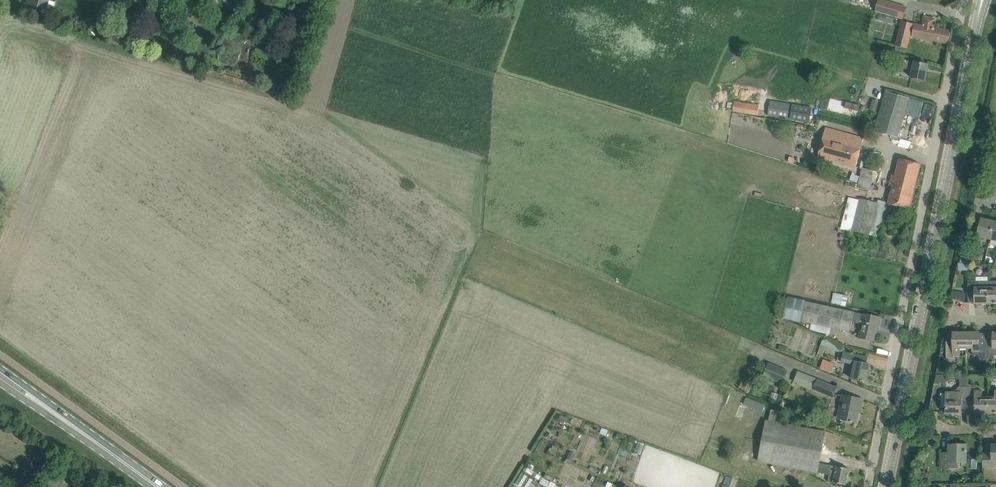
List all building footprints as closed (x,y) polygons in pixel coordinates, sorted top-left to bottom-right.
[(27,4),(36,7),(42,8),(41,12),(48,14),(52,13),(55,2),(49,0),(28,0),(27,4)] [(907,7),(882,0),(879,0),(876,11),(903,19),(907,7)] [(948,43),(950,31),(934,28),(935,19),(925,17),(923,26),(902,22),(896,45),(907,48),(910,36),(948,43)] [(926,80),(929,65),(906,60),(905,68),(913,70),(912,78),(926,80)] [(886,91),(875,129),(899,136),(910,98),(886,91)] [(873,98),(870,110),(875,111),(879,100),(873,98)] [(757,115),(758,104),(734,100),(733,111),(757,115)] [(771,101),(768,117),(788,120),(791,104),(771,101)] [(846,102),(845,108),(858,111),(860,105),(846,102)] [(811,107),(793,104),(790,121),(808,124),(811,107)] [(856,168),(864,138),(827,128),(819,158),(856,168)] [(909,209),(921,164),(900,158),(896,175),(893,174),(890,185),(893,186),(889,204),(909,209)] [(863,167),(858,184),(856,183),(855,187),(870,189),(873,177),(872,176),(874,170),(863,167)] [(873,198),(872,202),(861,199),(853,230),(877,236),(886,201),(873,198)] [(990,240),(994,221),(982,218),(979,230),(973,229),(969,245),(976,246),(978,237),(990,240)] [(859,244),(857,250),(872,252),(873,246),(859,244)] [(989,304),(989,289),(989,281),(976,281),(976,277),(968,277),(968,291),(974,291),(974,294),(975,294),(975,304),(989,304)] [(953,289),(952,297),(959,299),(960,291),(953,289)] [(879,326),(881,318),(864,314),(855,312),(788,297),(784,317),(851,331),(853,321),(862,323),(859,338),(875,341),(878,326),(879,326)] [(967,349),(967,332),(953,332),(954,345),(946,345),(946,359),(955,359),(955,356),(960,356),(960,349),(967,349)] [(987,359),(987,345),(979,345),(979,332),(967,332),(967,349),(973,349),(973,356),(979,356),(979,359),(987,359)] [(993,332),(993,345),(987,345),(987,359),(995,359),(995,355),(995,332),(993,332)] [(825,337),(820,347),(835,354),(836,350),(840,352),(843,345),(825,337)] [(867,382),(871,364),(866,363),(868,357),(853,354),(854,353),(844,351),(842,361),(855,364),(852,379),(862,381),(861,381),(864,382),(864,381),(867,382)] [(835,364),(823,360),(820,368),(831,372),(835,364)] [(783,384),(789,370),(769,362),(764,376),(783,384)] [(837,387),(818,378),(797,369),(793,379),(814,388),(833,397),(837,387)] [(969,401),(969,387),(968,374),(961,374),(961,392),(947,392),(947,393),(941,393),(941,406),(947,406),(947,413),(962,413),(962,401),(969,401)] [(989,413),(989,398),(982,398),(982,391),(977,391),(977,387),(969,387),(969,401),(976,401),(976,413),(989,413)] [(773,391),(769,401),(776,403),(779,393),(773,391)] [(862,408),(863,399),(843,395),(841,403),(843,403),(840,419),(850,421),(850,422),(853,422),(857,422),(860,407),(862,408)] [(742,397),(735,416),(743,419),(750,399),(742,397)] [(772,409),(769,421),(783,423),(785,412),(772,409)] [(560,415),(558,420),(567,424),(569,419),(560,415)] [(819,463),(826,432),(783,423),(769,421),(767,420),(759,461),(818,472),(830,474),(828,482),(846,485),(849,468),(837,466),(819,463)] [(602,428),(600,434),(606,436),(608,430),(602,428)] [(712,440),(710,446),(721,450),(724,445),(712,440)] [(966,462),(966,455),(966,445),(950,445),(950,453),(941,453),(941,463),(942,469),(952,468),(952,465),(959,465),(958,462),(966,462)] [(992,445),(992,454),(984,454),(984,466),(995,466),(995,460),(995,445),(992,445)] [(552,446),(550,452),(555,454),(558,448),(552,446)] [(525,466),(523,470),(540,481),(542,477),(528,468),(525,466)] [(515,484),(520,486),(533,486),(534,486),(530,483),(532,481),(521,474),(515,484)] [(722,486),(732,486),(735,479),(726,476),(722,486)] [(539,483),(545,486),(547,486),(550,482),(542,478),(539,483)]
